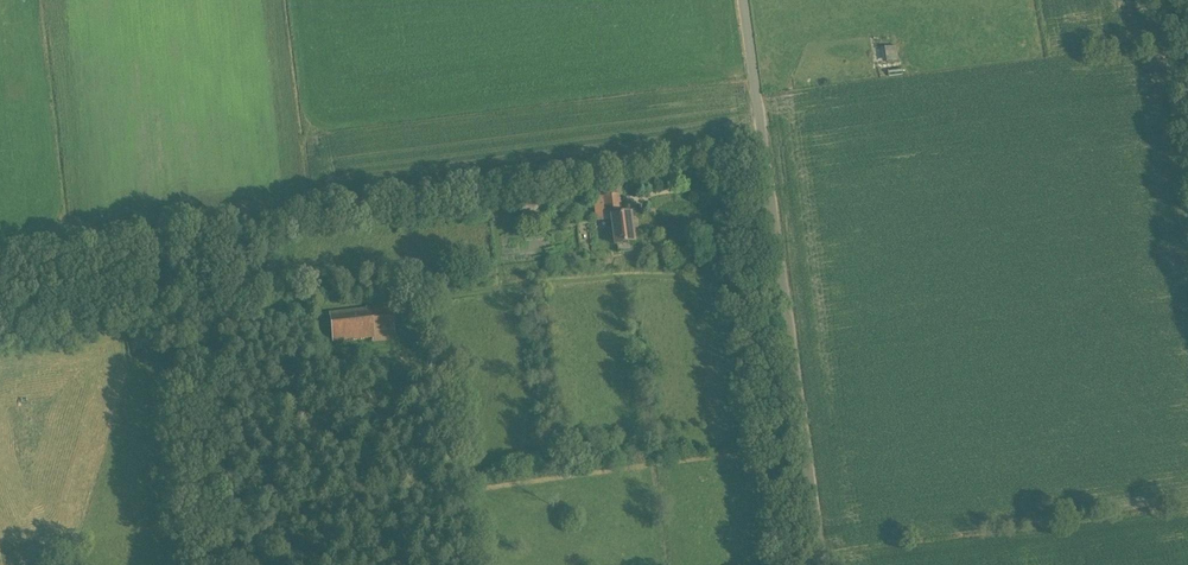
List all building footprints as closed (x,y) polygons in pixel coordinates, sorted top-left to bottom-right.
[(883,63),(899,61),(897,47),(881,49),(883,63)] [(621,215),(618,195),(602,198),(605,218),(610,217),(614,245),(617,245),(618,253),(632,251),(631,243),(633,243),(630,214),(621,215)] [(522,216),(539,214),(537,200),(520,203),(522,216)] [(372,313),(371,308),(329,313),(332,343),(372,339),(372,343),(396,340),(393,311),(372,313)]
